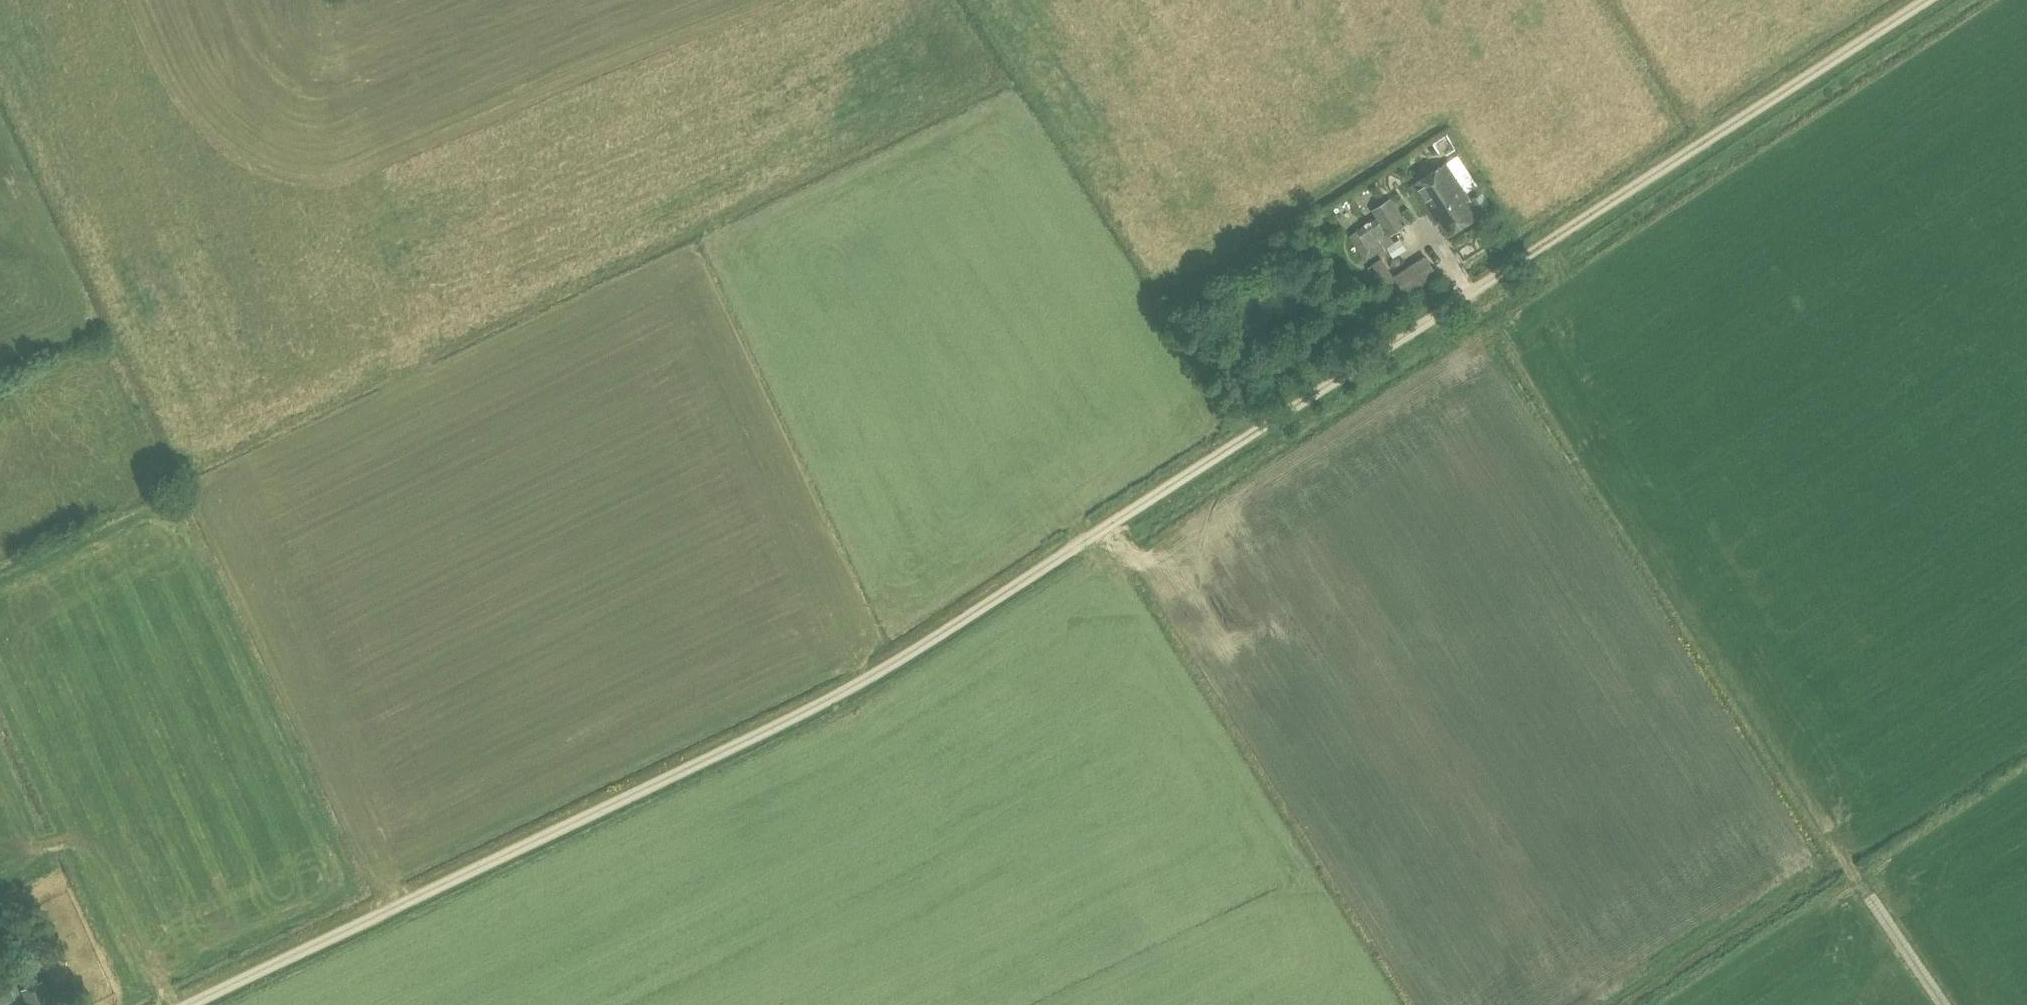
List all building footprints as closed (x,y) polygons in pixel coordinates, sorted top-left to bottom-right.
[(1446,164),(1412,186),(1434,220),(1436,218),(1447,234),(1475,216),(1467,203),(1470,201),(1446,164)] [(1371,210),(1377,218),(1349,236),(1365,260),(1393,242),(1388,235),(1407,222),(1391,198),(1371,210)] [(1437,278),(1429,265),(1422,255),(1394,274),(1401,284),(1409,297),(1437,278)] [(44,981),(22,991),(28,1004),(54,1004),(44,981)]
